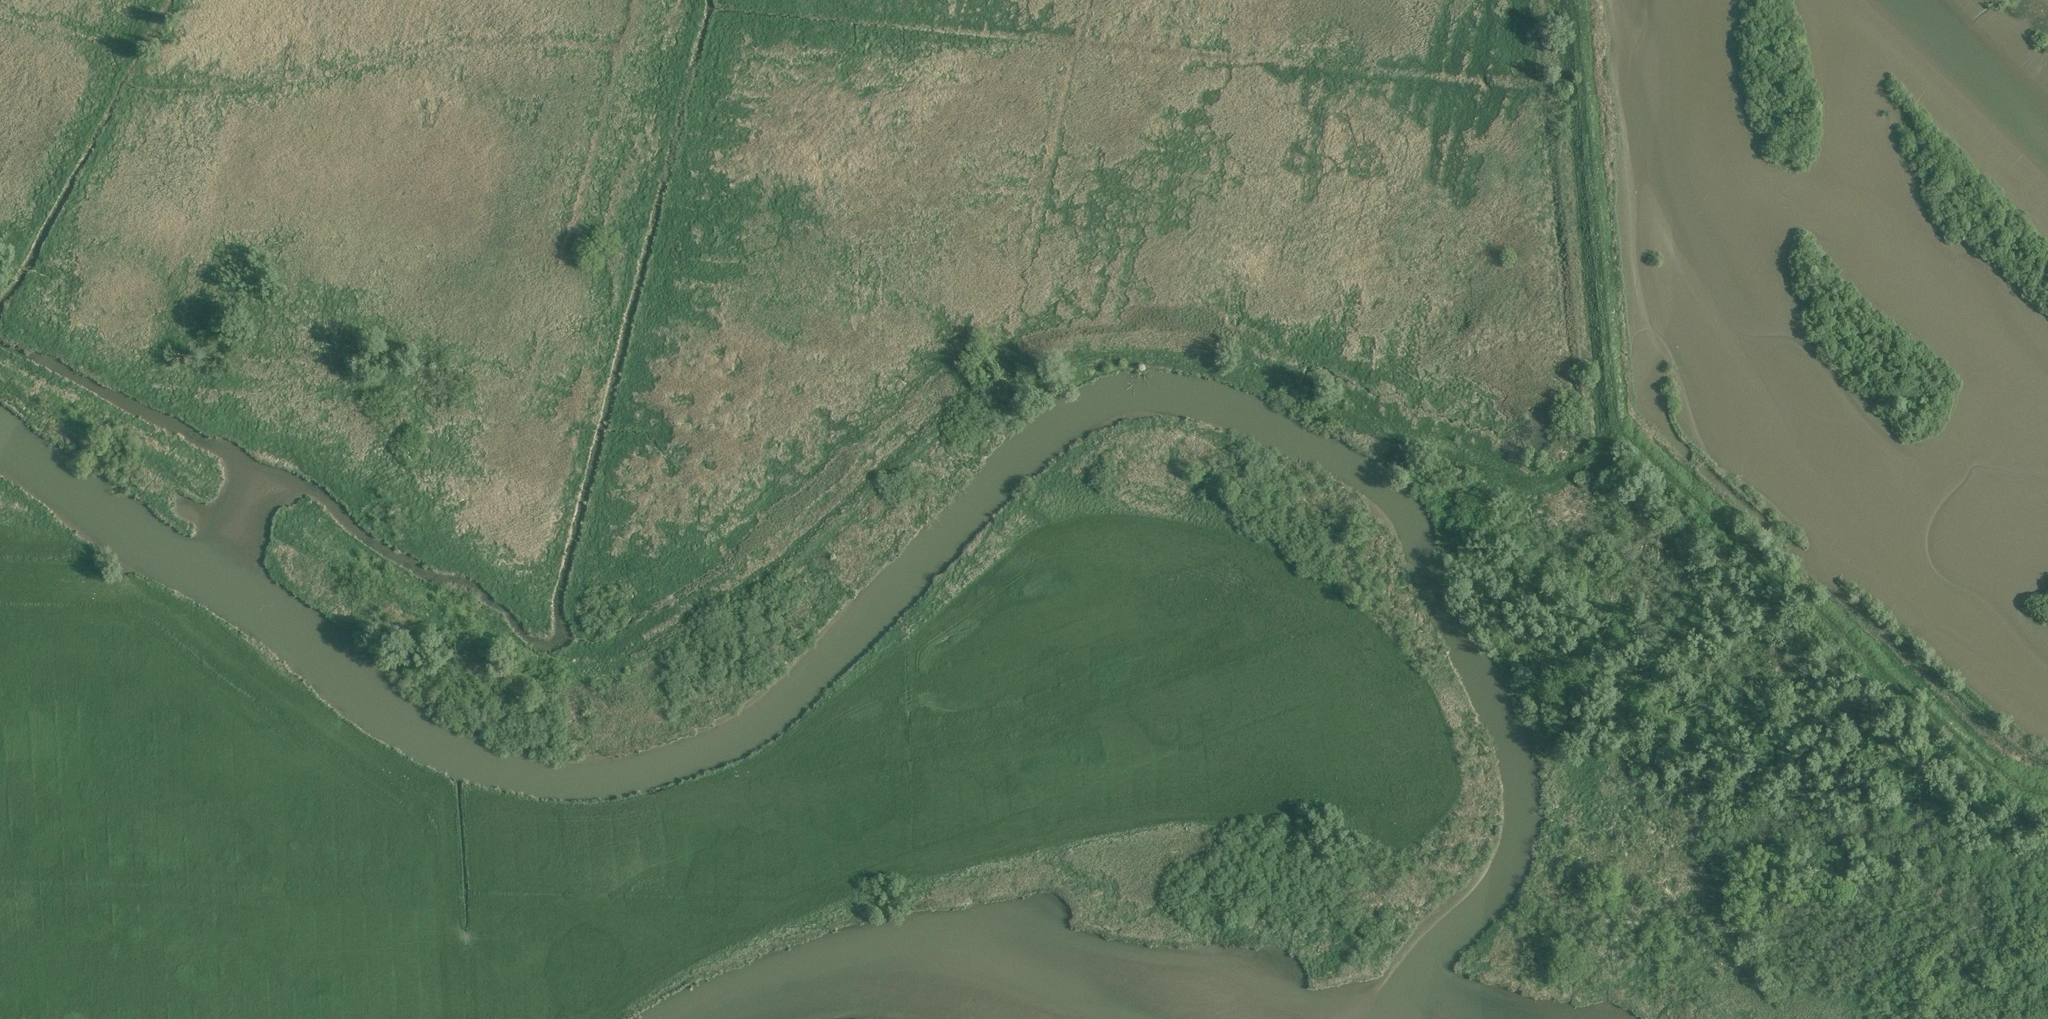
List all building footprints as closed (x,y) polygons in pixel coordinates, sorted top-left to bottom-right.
[(1820,588),(1814,593),(1822,601),(1827,595),(1820,588)]
